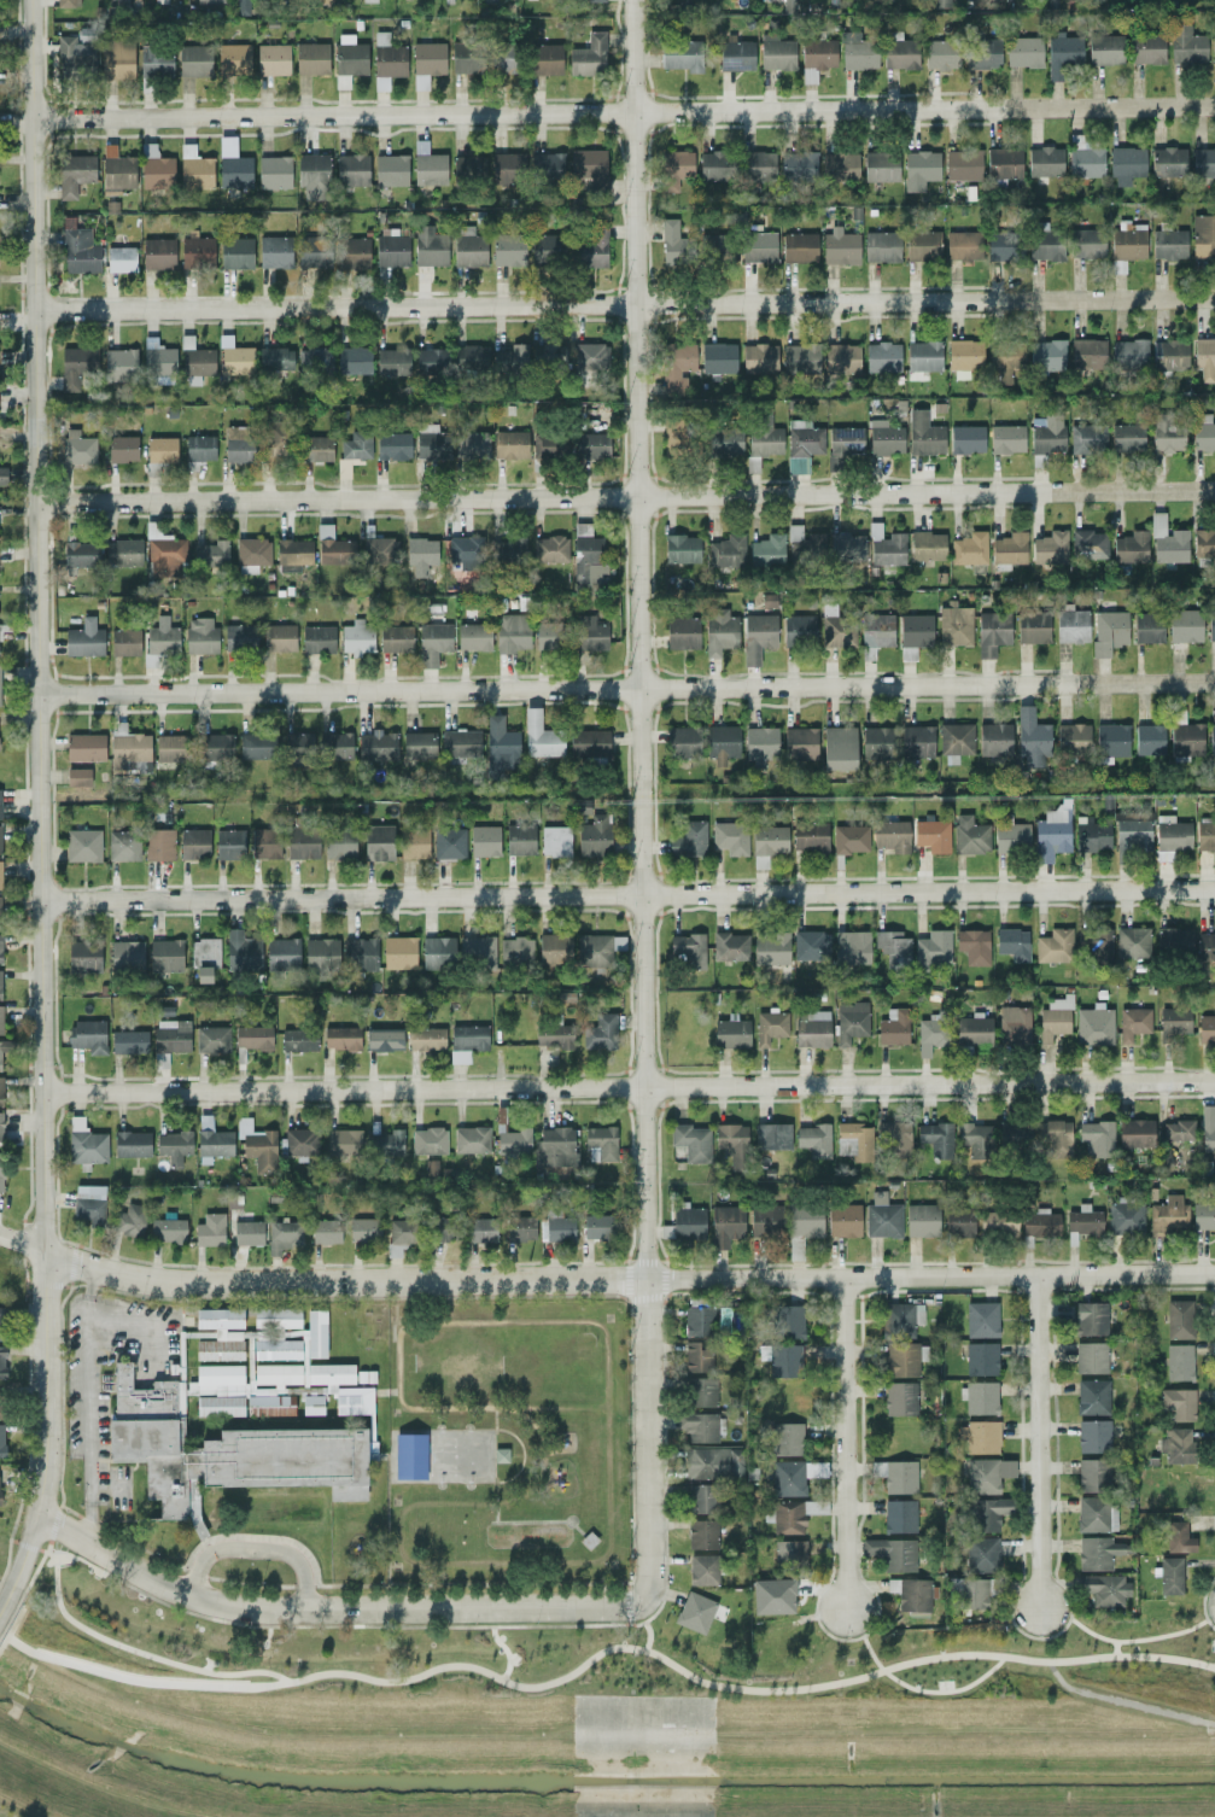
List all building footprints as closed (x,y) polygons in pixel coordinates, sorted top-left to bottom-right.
[(249,0),(232,0),(232,14),(249,14),(249,0)] [(1205,63),(1207,34),(1190,34),(1190,24),(1170,23),(1169,62),(1205,63)] [(606,30),(588,30),(588,47),(569,47),(568,75),(604,75),(606,30)] [(859,40),(859,31),(840,31),(841,69),(877,68),(877,40),(859,40)] [(58,34),(57,76),(93,78),(94,35),(58,34)] [(354,34),(335,34),(335,88),(346,88),(347,75),(367,75),(368,43),(354,43),(354,34)] [(1081,60),(1081,35),(1047,34),(1047,81),(1063,81),(1064,60),(1081,60)] [(1088,64),(1123,64),(1122,34),(1088,35),(1088,64)] [(777,35),(760,35),(760,69),(794,69),(795,40),(777,40),(777,35)] [(1164,64),(1164,35),(1133,35),(1133,64),(1164,64)] [(1041,36),(1006,37),(1006,66),(1041,66),(1041,36)] [(133,80),(134,40),(101,39),(100,78),(133,80)] [(836,69),(836,39),(801,39),(802,83),(816,83),(816,69),(836,69)] [(918,69),(918,39),(883,39),(883,69),(918,69)] [(452,74),(487,72),(486,40),(451,41),(452,74)] [(518,74),(519,40),(491,40),(491,72),(518,74)] [(958,69),(958,40),(925,40),(925,69),(958,69)] [(660,69),(685,68),(685,72),(702,72),(701,41),(660,41),(660,69)] [(754,41),(719,41),(719,70),(753,71),(754,41)] [(296,75),(328,75),(328,42),(296,43),(296,75)] [(444,42),(413,42),(413,74),(445,74),(444,42)] [(250,43),(217,43),(218,75),(250,74),(250,43)] [(290,75),(288,43),(257,43),(257,75),(290,75)] [(561,75),(562,43),(533,43),(532,75),(561,75)] [(211,77),(211,46),(179,45),(179,76),(211,77)] [(140,76),(173,75),(171,46),(140,46),(140,76)] [(427,89),(427,74),(413,75),(414,89),(427,89)] [(1069,176),(1103,177),(1104,145),(1082,145),(1082,134),(1070,134),(1069,176)] [(414,185),(446,185),(446,153),(425,153),(425,142),(414,142),(414,185)] [(119,194),(119,188),(135,187),(134,156),(116,156),(116,144),(103,145),(104,194),(119,194)] [(173,157),(154,157),(153,144),(141,144),(141,187),(174,187),(173,157)] [(194,144),(180,144),(180,187),(212,188),(212,157),(194,157),(194,144)] [(1145,176),(1145,146),(1109,147),(1110,186),(1129,186),(1129,176),(1145,176)] [(1022,177),(1021,147),(987,148),(988,179),(1022,177)] [(1028,147),(1028,175),(1062,176),(1063,147),(1028,147)] [(1185,147),(1151,148),(1151,176),(1186,175),(1185,147)] [(1193,147),(1192,175),(1214,176),(1214,147),(1193,147)] [(606,150),(571,150),(571,187),(606,186),(606,150)] [(981,150),(945,150),(945,180),(981,180),(981,150)] [(693,176),(693,151),(662,151),(662,191),(677,191),(678,176),(693,176)] [(699,180),(734,180),(734,151),(699,151),(699,180)] [(775,152),(746,151),(746,180),(775,180),(775,152)] [(816,151),(783,152),(783,182),(816,182),(816,151)] [(857,151),(822,153),(823,181),(858,180),(857,151)] [(864,181),(898,181),(898,151),(864,152),(864,181)] [(904,191),(924,192),(924,180),(939,181),(939,151),(905,151),(904,191)] [(525,152),(492,153),(492,183),(525,183),(525,152)] [(328,153),(297,154),(298,187),(303,186),(303,200),(329,199),(328,153)] [(562,153),(531,153),(531,181),(563,180),(562,153)] [(60,199),(76,199),(76,182),(95,181),(94,154),(59,156),(60,199)] [(368,154),(335,154),(337,186),(369,186),(368,154)] [(408,185),(407,154),(375,154),(375,186),(408,185)] [(251,156),(218,157),(218,187),(251,187),(251,156)] [(291,156),(258,157),(258,188),(291,188),(291,156)] [(452,157),(454,179),(486,177),(485,156),(452,157)] [(1191,215),(1192,259),(1214,259),(1214,215),(1191,215)] [(100,271),(99,244),(90,244),(90,227),(72,227),(72,218),(62,218),(63,273),(100,271)] [(661,264),(693,264),(691,239),(678,240),(678,218),(660,220),(661,264)] [(1110,229),(1111,261),(1145,259),(1145,222),(1117,222),(1117,229),(1110,229)] [(414,264),(445,265),(446,226),(415,224),(414,264)] [(454,265),(485,267),(486,235),(473,235),(473,226),(455,224),(454,265)] [(606,267),(607,226),(586,224),(586,240),(573,240),(573,267),(606,267)] [(376,267),(408,265),(408,235),(397,235),(397,227),(376,228),(376,267)] [(859,264),(858,233),(841,233),(841,229),(822,229),(823,264),(859,264)] [(1017,261),(1018,229),(993,229),(992,259),(1017,261)] [(1062,261),(1063,230),(1032,229),(1030,259),(1062,261)] [(1104,258),(1104,229),(1074,229),(1073,258),(1104,258)] [(1186,229),(1151,230),(1152,259),(1187,258),(1186,229)] [(905,259),(939,261),(940,232),(906,230),(905,259)] [(982,232),(946,230),(945,258),(981,259),(982,232)] [(776,232),(742,232),(742,261),(776,262),(776,232)] [(817,262),(816,232),(782,233),(783,262),(817,262)] [(900,232),(864,232),(864,262),(899,262),(900,232)] [(532,233),(531,263),(559,264),(560,234),(532,233)] [(700,262),(734,261),(732,233),(700,234),(700,262)] [(259,268),(291,268),(291,235),(259,236),(259,268)] [(299,268),(329,267),(328,235),(298,236),(299,268)] [(525,236),(493,235),(492,264),(525,265),(525,236)] [(369,236),(337,238),(338,268),(369,267),(369,236)] [(175,268),(174,238),(142,239),(142,269),(175,268)] [(252,269),(252,238),(221,238),(220,268),(252,269)] [(107,271),(135,271),(135,247),(107,246),(107,271)] [(214,349),(193,349),(192,334),(181,335),(182,375),(215,374),(214,349)] [(221,374),(253,373),(253,346),(232,347),(232,334),(220,334),(221,374)] [(176,373),(175,346),(157,346),(156,337),(142,337),(144,374),(176,373)] [(1011,384),(1010,369),(1024,368),(1023,338),(991,339),(992,385),(1011,384)] [(1196,338),(1194,381),(1213,382),(1214,368),(1214,338),(1196,338)] [(981,369),(982,340),(948,339),(948,368),(981,369)] [(1105,339),(1071,339),(1071,368),(1105,368),(1105,339)] [(1111,339),(1111,367),(1147,367),(1147,340),(1111,339)] [(907,372),(941,369),(940,340),(906,341),(907,372)] [(1029,340),(1029,369),(1064,369),(1064,340),(1029,340)] [(1188,340),(1153,340),(1152,368),(1187,369),(1188,340)] [(608,344),(574,343),(573,368),(607,369),(608,344)] [(695,373),(695,344),(664,343),(662,395),(685,395),(687,372),(695,373)] [(701,373),(736,373),(735,343),(701,344),(701,373)] [(818,343),(782,345),(783,368),(819,366),(818,343)] [(865,343),(865,372),(900,372),(899,343),(865,343)] [(526,344),(509,344),(510,350),(492,350),(493,372),(527,370),(526,344)] [(565,344),(532,345),(532,369),(566,368),(565,344)] [(742,345),(742,373),(777,373),(776,344),(742,345)] [(859,344),(825,345),(825,374),(859,373),(859,344)] [(487,345),(456,345),(456,370),(487,369),(487,345)] [(370,374),(370,347),(338,346),(338,373),(370,374)] [(60,391),(78,391),(78,372),(94,372),(95,347),(62,347),(60,391)] [(292,370),(293,347),(259,347),(259,370),(292,370)] [(298,349),(298,372),(332,369),(331,347),(298,349)] [(446,374),(448,349),(417,347),(416,373),(446,374)] [(104,349),(104,378),(135,379),(136,350),(104,349)] [(409,375),(409,349),(376,349),(376,376),(409,375)] [(945,454),(944,425),(927,426),(927,408),(909,408),(909,454),(945,454)] [(748,427),(748,456),(783,455),(782,427),(771,427),(770,409),(755,409),(757,427),(748,427)] [(1214,450),(1214,422),(1210,422),(1210,414),(1193,413),(1192,450),(1214,450)] [(1063,415),(1030,415),(1032,466),(1042,466),(1042,452),(1064,452),(1063,415)] [(694,448),(695,420),(667,419),(666,446),(694,448)] [(904,452),(903,426),(887,427),(887,419),(869,419),(869,452),(904,452)] [(287,461),(286,420),(262,421),(263,462),(287,461)] [(823,427),(810,427),(810,420),(787,420),(788,456),(824,455),(823,427)] [(1152,451),(1184,452),(1184,422),(1152,422),(1152,451)] [(416,458),(451,458),(450,431),(437,432),(437,423),(415,423),(416,458)] [(1070,425),(1070,454),(1105,452),(1105,423),(1070,425)] [(1111,425),(1111,450),(1144,450),(1144,423),(1111,425)] [(983,425),(950,426),(950,452),(985,452),(983,425)] [(989,426),(989,452),(1024,452),(1024,425),(989,426)] [(226,462),(253,461),(253,426),(224,426),(226,462)] [(709,452),(742,451),(741,426),(708,427),(709,452)] [(863,427),(828,427),(829,462),(835,462),(835,454),(863,452),(863,427)] [(95,437),(78,437),(78,428),(64,428),(63,463),(95,463),(95,437)] [(341,458),(370,458),(370,431),(350,431),(350,439),(340,439),(341,458)] [(487,433),(457,431),(457,456),(486,458),(487,433)] [(526,458),(527,431),(497,431),(496,457),(526,458)] [(410,433),(378,432),(378,460),(410,460),(410,433)] [(609,457),(608,433),(574,433),(574,458),(609,457)] [(138,436),(109,436),(107,461),(136,461),(138,436)] [(215,461),(215,436),(186,436),(186,462),(215,461)] [(332,461),(332,437),(305,436),(305,461),(332,461)] [(532,436),(532,456),(565,456),(565,437),(532,436)] [(147,462),(176,462),(176,437),(146,438),(147,462)] [(1187,561),(1187,528),(1166,530),(1166,512),(1151,513),(1152,562),(1187,561)] [(591,522),(573,522),(573,584),(591,584),(601,584),(601,573),(603,573),(603,537),(591,537),(591,522)] [(870,565),(887,565),(905,565),(905,534),(881,535),(881,522),(870,523),(870,565)] [(802,524),(787,524),(788,560),(824,560),(824,532),(802,532),(802,524)] [(354,539),(332,539),(332,527),(319,527),(320,563),(355,562),(354,539)] [(1033,537),(1032,562),(1065,563),(1067,530),(1048,528),(1048,537),(1033,537)] [(986,563),(986,530),(968,531),(969,538),(951,538),(951,563),(986,563)] [(1071,531),(1071,559),(1108,557),(1106,530),(1071,531)] [(1147,530),(1129,530),(1129,537),(1114,537),(1112,561),(1146,562),(1147,530)] [(1193,530),(1193,557),(1214,557),(1214,530),(1193,530)] [(945,531),(910,532),(911,560),(945,560),(945,531)] [(749,541),(748,565),(783,566),(784,533),(766,532),(766,541),(749,541)] [(864,560),(864,532),(830,533),(831,561),(864,560)] [(743,533),(725,533),(725,541),(707,541),(707,567),(744,566),(743,533)] [(700,534),(665,534),(665,562),(699,563),(700,534)] [(567,536),(535,537),(535,562),(567,561),(567,536)] [(148,537),(147,576),(183,577),(185,538),(148,537)] [(363,537),(363,563),(397,565),(397,538),(363,537)] [(460,569),(481,569),(481,537),(449,537),(449,561),(460,561),(460,569)] [(525,537),(493,538),(493,563),(526,562),(525,537)] [(270,565),(269,538),(236,538),(236,573),(257,573),(257,565),(270,565)] [(276,565),(296,563),(294,538),(275,539),(276,565)] [(437,563),(437,538),(405,538),(407,566),(411,566),(411,577),(428,577),(427,563),(437,563)] [(141,539),(106,539),(106,566),(141,566),(141,539)] [(227,566),(227,539),(214,539),(214,544),(193,544),(193,566),(227,566)] [(99,541),(63,542),(64,566),(99,566),(99,541)] [(761,607),(776,607),(776,594),(761,594),(761,607)] [(939,607),(939,645),(972,645),(971,606),(956,606),(956,600),(946,600),(946,607),(939,607)] [(822,603),(822,648),(855,647),(854,617),(836,617),(835,602),(822,603)] [(1056,606),(1056,642),(1088,641),(1087,609),(1071,609),(1071,606),(1056,606)] [(737,648),(737,615),(728,615),(728,608),(705,608),(705,658),(720,658),(720,648),(737,648)] [(1201,609),(1169,609),(1169,642),(1202,642),(1201,609)] [(1050,642),(1048,610),(1016,612),(1017,643),(1050,642)] [(1094,656),(1110,656),(1109,645),(1127,644),(1127,610),(1093,612),(1094,656)] [(1010,644),(1010,612),(977,612),(979,658),(995,658),(995,644),(1010,644)] [(1134,643),(1163,642),(1162,612),(1134,613),(1134,643)] [(530,648),(530,613),(496,614),(497,653),(516,653),(516,648),(530,648)] [(893,645),(893,613),(861,614),(861,659),(874,659),(872,647),(893,645)] [(594,614),(577,615),(577,649),(607,649),(607,624),(594,624),(594,614)] [(776,614),(743,614),(743,665),(760,666),(760,647),(776,647),(776,614)] [(931,614),(899,614),(899,660),(916,660),(916,647),(931,647),(931,614)] [(64,629),(64,655),(104,655),(103,629),(94,629),(94,615),(81,615),(81,629),(64,629)] [(783,615),(783,647),(816,645),(816,615),(783,615)] [(699,617),(666,617),(666,648),(699,649),(699,617)] [(216,653),(216,618),(186,618),(186,653),(216,653)] [(340,653),(373,653),(373,626),(362,626),(362,618),(351,618),(351,625),(341,625),(340,653)] [(536,621),(536,648),(565,649),(565,623),(536,621)] [(451,652),(451,623),(419,623),(419,667),(437,667),(437,650),(451,652)] [(490,650),(491,624),(457,623),(457,649),(490,650)] [(256,624),(224,625),(224,650),(256,649),(256,624)] [(296,650),(294,624),(263,625),(263,652),(296,650)] [(334,625),(302,626),(303,653),(334,652),(334,625)] [(380,652),(411,652),(411,625),(380,626),(380,652)] [(145,652),(179,653),(179,627),(146,626),(145,652)] [(111,655),(139,655),(139,630),(111,630),(111,655)] [(1018,755),(1023,755),(1023,766),(1044,766),(1042,756),(1050,755),(1050,723),(1034,724),(1033,705),(1017,706),(1018,755)] [(525,756),(563,755),(563,730),(541,730),(541,707),(524,707),(525,756)] [(486,715),(486,767),(520,767),(519,730),(503,730),(503,714),(486,715)] [(980,753),(1011,753),(1011,723),(979,724),(980,753)] [(1057,724),(1057,753),(1090,752),(1090,723),(1057,724)] [(1203,724),(1170,723),(1170,754),(1203,755),(1203,724)] [(972,724),(940,724),(940,764),(957,764),(957,754),(972,753),(972,724)] [(1128,755),(1127,724),(1096,724),(1097,756),(1128,755)] [(1135,754),(1163,754),(1163,724),(1134,725),(1135,754)] [(738,725),(707,726),(708,766),(725,766),(725,756),(738,755),(738,725)] [(933,725),(903,726),(903,756),(934,755),(933,725)] [(667,756),(700,756),(700,726),(667,726),(667,756)] [(746,767),(764,767),(764,759),(777,759),(777,726),(746,728),(746,767)] [(855,726),(823,726),(823,770),(855,770),(855,726)] [(861,760),(894,760),(894,726),(861,728),(861,760)] [(817,728),(784,728),(784,759),(817,758),(817,728)] [(479,730),(442,730),(442,756),(480,756),(479,730)] [(608,730),(569,730),(571,755),(608,755),(608,730)] [(397,731),(369,731),(369,734),(358,734),(358,760),(396,760),(397,731)] [(402,732),(403,758),(436,756),(436,731),(402,732)] [(312,732),(285,732),(285,760),(312,760),(312,732)] [(352,732),(320,732),(319,758),(351,759),(352,732)] [(105,760),(104,734),(65,734),(66,760),(105,760)] [(201,759),(233,760),(233,734),(203,734),(201,759)] [(239,759),(276,759),(276,734),(240,734),(239,759)] [(188,735),(156,735),(156,760),(188,760),(188,735)] [(90,767),(66,767),(66,787),(89,787),(90,767)] [(1035,820),(1034,861),(1051,863),(1052,851),(1069,852),(1070,804),(1055,804),(1053,810),(1044,810),(1044,820),(1035,820)] [(609,813),(591,813),(591,824),(578,824),(578,857),(611,855),(609,813)] [(953,853),(989,853),(989,824),(971,823),(971,814),(954,813),(953,853)] [(1191,822),(1174,822),(1174,814),(1156,814),(1155,851),(1191,851),(1191,822)] [(1075,851),(1110,849),(1109,823),(1091,823),(1091,816),(1075,816),(1075,851)] [(1197,818),(1196,849),(1214,849),(1214,819),(1197,818)] [(913,845),(928,846),(928,853),(948,853),(948,820),(913,819),(913,845)] [(1115,820),(1116,851),(1150,849),(1150,819),(1115,820)] [(706,820),(683,820),(682,836),(668,835),(668,854),(705,855),(706,820)] [(828,849),(826,820),(793,822),(793,851),(828,849)] [(909,820),(872,820),(872,848),(890,847),(890,853),(909,853),(909,820)] [(747,855),(747,822),(712,822),(711,848),(725,848),(725,855),(747,855)] [(1028,823),(994,824),(994,852),(1029,851),(1028,823)] [(393,860),(392,824),(363,825),(364,860),(393,860)] [(507,855),(535,855),(535,824),(506,825),(507,855)] [(288,859),(319,858),(317,825),(287,826),(288,859)] [(471,857),(500,855),(500,825),(471,826),(471,857)] [(868,825),(833,825),(833,853),(868,853),(868,825)] [(571,855),(569,826),(541,826),(542,857),(571,855)] [(787,826),(752,826),(753,869),(766,867),(766,853),(787,853),(787,826)] [(251,828),(252,859),(280,858),(279,828),(251,828)] [(466,828),(433,828),(433,857),(465,858),(466,828)] [(100,861),(100,830),(66,829),(65,860),(100,861)] [(174,829),(145,829),(145,860),(174,860),(174,829)] [(209,829),(180,829),(180,859),(209,858),(209,829)] [(216,859),(245,859),(244,829),(216,830),(216,859)] [(428,829),(401,829),(399,858),(428,858),(428,829)] [(107,831),(109,860),(139,860),(139,830),(107,831)] [(325,858),(354,858),(355,830),(326,830),(325,858)] [(1149,928),(1117,927),(1117,957),(1149,957),(1149,928)] [(241,928),(226,928),(227,971),(262,970),(261,937),(243,937),(241,928)] [(1035,962),(1071,962),(1071,928),(1048,928),(1048,936),(1035,936),(1035,962)] [(1111,929),(1083,928),(1083,958),(1110,959),(1111,929)] [(1192,953),(1193,929),(1157,928),(1156,953),(1192,953)] [(950,929),(927,930),(927,937),(915,937),(915,964),(950,963),(950,929)] [(965,965),(988,965),(988,929),(956,930),(956,950),(965,950),(965,965)] [(995,953),(1010,953),(1010,962),(1028,962),(1028,929),(995,929),(995,953)] [(869,930),(835,931),(836,964),(870,964),(869,930)] [(788,965),(789,933),(753,931),(753,964),(788,965)] [(793,959),(828,960),(828,931),(794,931),(793,959)] [(909,933),(874,931),(874,951),(884,951),(884,968),(909,968),(909,933)] [(748,960),(748,933),(713,933),(713,960),(748,960)] [(1214,959),(1214,933),(1197,933),(1197,959),(1214,959)] [(571,964),(571,934),(538,934),(538,964),(571,964)] [(625,935),(577,934),(576,966),(612,966),(612,950),(624,950),(625,935)] [(703,934),(668,935),(670,960),(703,959),(703,934)] [(382,968),(415,969),(416,936),(384,936),(382,968)] [(421,937),(422,969),(455,968),(454,936),(421,937)] [(495,966),(493,936),(460,936),(461,968),(495,966)] [(298,937),(265,939),(267,971),(299,970),(298,937)] [(376,937),(345,939),(346,970),(378,969),(376,937)] [(532,937),(498,939),(500,966),(532,965),(532,937)] [(182,939),(150,939),(150,972),(182,971),(182,939)] [(220,968),(218,939),(191,939),(191,968),(197,968),(197,982),(211,982),(211,968),(220,968)] [(304,939),(305,970),(338,970),(338,939),(304,939)] [(69,972),(100,971),(100,940),(68,940),(69,972)] [(144,941),(111,940),(110,971),(142,971),(144,941)] [(1070,1033),(1070,993),(1063,993),(1063,998),(1046,999),(1046,1009),(1039,1009),(1039,1044),(1051,1044),(1051,1033),(1070,1033)] [(1112,1044),(1112,1009),(1103,1009),(1103,1001),(1092,1001),(1092,1007),(1075,1007),(1076,1044),(1112,1044)] [(868,1035),(868,1003),(835,1003),(836,1046),(849,1046),(849,1035),(868,1035)] [(998,1041),(1029,1042),(1029,1006),(999,1006),(998,1041)] [(886,1007),(887,1019),(877,1019),(877,1045),(907,1044),(907,1007),(886,1007)] [(1120,1044),(1132,1044),(1132,1033),(1150,1033),(1150,1007),(1118,1007),(1120,1044)] [(1190,1007),(1158,1009),(1159,1042),(1170,1042),(1170,1033),(1190,1033),(1190,1007)] [(788,1012),(776,1011),(776,1010),(755,1010),(755,1047),(769,1047),(769,1036),(787,1036),(788,1012)] [(829,1011),(795,1010),(794,1046),(829,1047),(829,1011)] [(617,1013),(595,1012),(595,1026),(583,1026),(582,1047),(615,1050),(617,1013)] [(991,1015),(971,1013),(971,1017),(956,1017),(956,1045),(991,1045),(991,1015)] [(1198,1015),(1198,1044),(1214,1043),(1214,1015),(1198,1015)] [(917,1019),(917,1057),(930,1057),(930,1046),(947,1046),(946,1018),(917,1019)] [(189,1019),(154,1019),(154,1051),(189,1051),(189,1019)] [(749,1019),(713,1019),(713,1046),(748,1047),(749,1019)] [(105,1021),(70,1021),(70,1047),(87,1047),(87,1054),(105,1054),(105,1021)] [(489,1050),(487,1024),(449,1026),(450,1063),(468,1063),(468,1051),(489,1050)] [(573,1024),(536,1024),(536,1046),(572,1047),(573,1024)] [(228,1027),(195,1026),(195,1052),(228,1052),(228,1027)] [(273,1047),(271,1026),(238,1027),(238,1048),(273,1047)] [(360,1027),(325,1027),(323,1050),(360,1050),(360,1027)] [(403,1048),(402,1028),(366,1029),(367,1050),(403,1048)] [(409,1050),(445,1050),(445,1028),(409,1028),(409,1050)] [(281,1029),(282,1051),(317,1050),(316,1029),(281,1029)] [(112,1053),(147,1052),(147,1030),(111,1030),(112,1053)] [(12,1051),(12,1040),(0,1040),(0,1051),(12,1051)] [(1213,1124),(1213,1105),(1202,1105),(1201,1151),(1214,1151),(1214,1124),(1213,1124)] [(210,1156),(233,1156),(233,1130),(211,1130),(212,1115),(198,1114),(197,1163),(210,1163),(210,1156)] [(275,1129),(250,1129),(250,1117),(236,1117),(236,1139),(243,1139),(243,1157),(255,1157),(255,1173),(275,1173),(275,1129)] [(1153,1120),(1118,1118),(1118,1144),(1153,1145),(1153,1120)] [(1071,1157),(1070,1120),(1036,1121),(1038,1145),(1050,1145),(1050,1157),(1071,1157)] [(1193,1120),(1163,1121),(1163,1140),(1193,1140),(1193,1120)] [(909,1121),(878,1122),(880,1155),(911,1153),(909,1121)] [(1112,1121),(1080,1121),(1079,1157),(1112,1157),(1112,1121)] [(830,1123),(816,1122),(816,1128),(795,1127),(795,1146),(808,1147),(808,1157),(829,1158),(830,1123)] [(952,1157),(951,1122),(917,1123),(917,1143),(929,1143),(929,1157),(952,1157)] [(790,1149),(790,1123),(758,1123),(758,1149),(790,1149)] [(872,1124),(836,1123),(836,1155),(852,1155),(851,1161),(871,1162),(872,1124)] [(968,1147),(968,1158),(992,1158),(991,1123),(958,1124),(958,1147),(968,1147)] [(1028,1147),(1029,1124),(1000,1123),(999,1146),(1028,1147)] [(685,1162),(709,1162),(709,1124),(670,1126),(670,1145),(684,1145),(685,1162)] [(489,1152),(489,1126),(454,1127),(454,1152),(489,1152)] [(530,1127),(518,1127),(518,1132),(498,1130),(498,1153),(530,1155),(530,1127)] [(576,1164),(574,1127),(539,1128),(541,1165),(576,1164)] [(585,1145),(598,1145),(598,1161),(617,1161),(615,1127),(584,1127),(585,1145)] [(284,1155),(296,1156),(296,1161),(306,1161),(306,1155),(317,1155),(319,1129),(285,1128),(284,1155)] [(327,1155),(360,1155),(361,1129),(327,1128),(327,1155)] [(403,1155),(402,1128),(389,1128),(389,1133),(369,1133),(370,1155),(403,1155)] [(445,1153),(445,1128),(411,1128),(411,1153),(445,1153)] [(106,1130),(69,1132),(69,1163),(107,1162),(106,1130)] [(150,1132),(115,1130),(113,1156),(150,1157),(150,1132)] [(192,1132),(157,1130),(156,1153),(168,1155),(168,1165),(180,1165),(181,1155),(191,1155),(192,1132)] [(104,1185),(74,1185),(74,1216),(88,1216),(88,1227),(104,1227),(104,1185)] [(1185,1193),(1164,1193),(1164,1204),(1150,1204),(1150,1233),(1185,1233),(1185,1193)] [(1108,1233),(1144,1232),(1143,1202),(1108,1203),(1108,1233)] [(1192,1202),(1192,1232),(1214,1233),(1214,1202),(1192,1202)] [(124,1214),(119,1213),(117,1234),(142,1237),(145,1216),(140,1215),(142,1205),(125,1203),(124,1214)] [(1067,1234),(1102,1233),(1102,1210),(1088,1210),(1088,1203),(1077,1203),(1077,1211),(1065,1211),(1067,1234)] [(749,1235),(782,1237),(783,1204),(750,1204),(749,1235)] [(823,1237),(822,1204),(789,1205),(789,1237),(823,1237)] [(828,1237),(860,1237),(860,1204),(828,1204),(828,1237)] [(939,1204),(906,1204),(906,1237),(937,1237),(939,1204)] [(728,1249),(728,1239),(743,1239),(743,1207),(711,1205),(711,1249),(728,1249)] [(705,1239),(705,1208),(673,1208),(672,1239),(705,1239)] [(974,1237),(974,1217),(980,1217),(980,1233),(1017,1233),(1017,1211),(946,1210),(946,1235),(974,1237)] [(1059,1237),(1058,1213),(1048,1213),(1048,1210),(1021,1210),(1022,1237),(1059,1237)] [(194,1245),(224,1245),(223,1213),(203,1213),(203,1222),(194,1223),(194,1245)] [(613,1215),(584,1214),(583,1238),(612,1239),(613,1215)] [(535,1216),(506,1217),(506,1240),(536,1240),(535,1216)] [(379,1219),(350,1217),(349,1240),(378,1240),(379,1219)] [(496,1243),(497,1219),(469,1217),(469,1241),(496,1243)] [(573,1240),(574,1219),(545,1217),(544,1235),(541,1235),(541,1239),(573,1240)] [(186,1220),(151,1219),(150,1241),(186,1241),(186,1220)] [(340,1219),(310,1220),(311,1244),(340,1243),(340,1219)] [(389,1243),(415,1243),(415,1221),(389,1220),(389,1243)] [(234,1244),(262,1244),(262,1221),(234,1221),(234,1244)] [(268,1255),(280,1255),(280,1246),(302,1245),(302,1221),(268,1221),(268,1255)] [(454,1240),(454,1222),(436,1222),(436,1239),(454,1240)] [(1193,1338),(1192,1299),(1166,1299),(1167,1338),(1193,1338)] [(998,1302),(965,1302),(966,1337),(998,1337),(998,1302)] [(1108,1334),(1106,1302),(1074,1303),(1074,1334),(1108,1334)] [(923,1324),(923,1309),(913,1310),(913,1303),(882,1303),(882,1337),(913,1336),(913,1325),(923,1324)] [(804,1337),(802,1304),(776,1305),(776,1338),(804,1337)] [(683,1334),(713,1336),(714,1307),(684,1305),(683,1334)] [(243,1360),(243,1308),(195,1308),(195,1328),(214,1328),(214,1340),(195,1340),(195,1360),(243,1360)] [(253,1327),(300,1327),(300,1308),(253,1308),(253,1327)] [(326,1357),(326,1310),(306,1310),(306,1357),(326,1357)] [(253,1360),(300,1359),(300,1339),(252,1340),(253,1360)] [(697,1342),(683,1342),(684,1372),(712,1371),(711,1350),(697,1350),(697,1342)] [(997,1342),(965,1343),(965,1375),(997,1374),(997,1342)] [(918,1375),(918,1361),(925,1361),(925,1343),(886,1343),(886,1377),(918,1375)] [(1106,1343),(1076,1343),(1076,1373),(1108,1373),(1106,1343)] [(770,1345),(771,1377),(801,1377),(800,1344),(770,1345)] [(1167,1380),(1192,1380),(1192,1344),(1166,1344),(1167,1380)] [(369,1486),(188,1488),(188,1520),(145,1521),(145,1460),(116,1460),(115,1361),(132,1361),(133,1386),(175,1386),(176,1443),(220,1443),(218,1427),(368,1426),(369,1486)] [(196,1366),(196,1395),(196,1417),(246,1416),(295,1415),(294,1395),(275,1396),(275,1387),(302,1386),(301,1364),(254,1365),(254,1377),(245,1377),(244,1365),(196,1366)] [(308,1365),(308,1385),(331,1384),(355,1384),(355,1364),(308,1365)] [(715,1406),(715,1377),(688,1378),(688,1407),(715,1406)] [(1109,1414),(1109,1380),(1077,1379),(1076,1414),(1109,1414)] [(917,1383),(884,1381),(884,1415),(916,1415),(917,1383)] [(997,1383),(959,1383),(959,1400),(965,1400),(965,1414),(998,1413),(997,1383)] [(373,1413),(372,1386),(335,1387),(335,1414),(373,1413)] [(1193,1389),(1161,1389),(1161,1408),(1173,1408),(1173,1421),(1193,1421),(1193,1389)] [(717,1442),(717,1413),(680,1413),(680,1432),(689,1432),(690,1442),(717,1442)] [(1079,1419),(1077,1451),(1109,1453),(1110,1420),(1079,1419)] [(999,1421),(958,1422),(958,1438),(965,1438),(966,1454),(999,1453),(999,1421)] [(802,1422),(773,1422),(773,1454),(802,1455),(802,1422)] [(1193,1429),(1161,1427),(1161,1453),(1166,1453),(1164,1462),(1192,1463),(1193,1429)] [(426,1433),(396,1433),(395,1479),(426,1479),(426,1433)] [(684,1478),(742,1478),(742,1448),(684,1448),(684,1478)] [(966,1459),(965,1494),(999,1494),(999,1477),(1015,1477),(1015,1459),(966,1459)] [(1110,1459),(1077,1459),(1077,1490),(1109,1491),(1110,1459)] [(826,1461),(772,1461),(771,1495),(805,1496),(805,1477),(826,1477),(826,1461)] [(916,1461),(870,1461),(870,1476),(883,1476),(884,1494),(916,1492),(916,1461)] [(688,1512),(715,1513),(717,1485),(689,1484),(688,1512)] [(1116,1531),(1116,1505),(1108,1505),(1108,1496),(1076,1496),(1077,1531),(1116,1531)] [(974,1498),(972,1531),(999,1531),(999,1513),(1012,1514),(1012,1498),(974,1498)] [(916,1500),(883,1500),(883,1532),(916,1532),(916,1500)] [(802,1533),(804,1501),(772,1501),(772,1512),(764,1512),(764,1520),(772,1520),(772,1533),(802,1533)] [(718,1548),(718,1519),(688,1520),(688,1549),(718,1548)] [(1166,1552),(1196,1552),(1196,1537),(1186,1537),(1186,1520),(1166,1520),(1166,1552)] [(1111,1536),(1077,1537),(1079,1571),(1111,1570),(1111,1554),(1128,1554),(1128,1543),(1111,1543),(1111,1536)] [(998,1537),(966,1537),(966,1572),(998,1571),(998,1537)] [(915,1538),(861,1538),(861,1555),(884,1555),(884,1572),(916,1571),(915,1538)] [(807,1541),(775,1540),(772,1568),(806,1571),(807,1541)] [(718,1555),(689,1555),(689,1585),(718,1585),(718,1555)] [(1182,1594),(1181,1556),(1159,1556),(1159,1595),(1182,1594)] [(1092,1606),(1126,1606),(1127,1576),(1080,1574),(1080,1594),(1092,1594),(1092,1606)] [(794,1578),(752,1579),(753,1614),(795,1612),(794,1578)] [(898,1591),(898,1614),(929,1614),(929,1597),(933,1597),(934,1579),(887,1578),(887,1591),(898,1591)] [(703,1635),(717,1601),(687,1590),(673,1623),(703,1635)]
